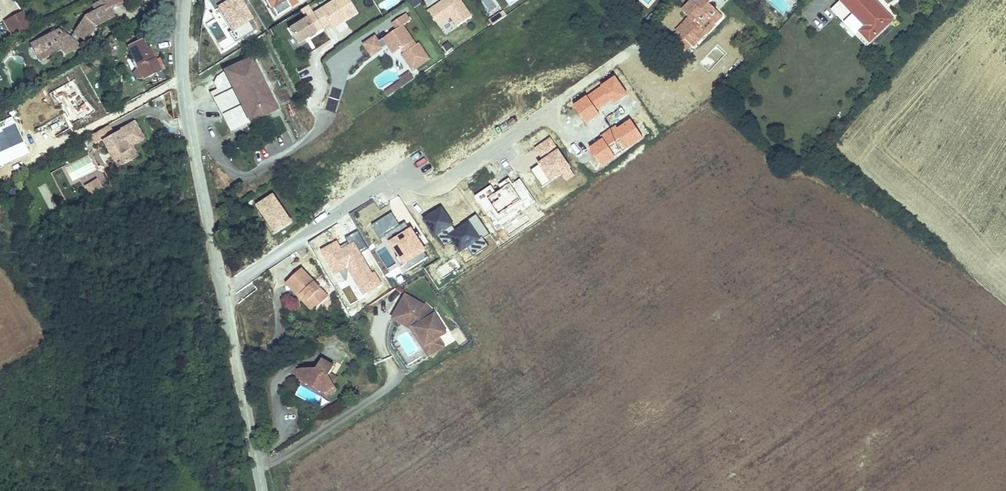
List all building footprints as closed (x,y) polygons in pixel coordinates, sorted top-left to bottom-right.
[(117,0),(102,0),(90,6),(92,11),(81,16),(71,32),(76,36),(82,40),(91,26),(110,16),(108,13),(119,4),(117,0)] [(269,9),(272,7),(268,0),(264,0),(269,9)] [(272,7),(277,16),(291,7),(287,0),(268,0),(272,7)] [(333,27),(358,11),(351,0),(333,0),(315,12),(324,26),(331,22),(333,27)] [(387,11),(400,2),(399,0),(386,0),(381,3),(387,11)] [(441,25),(454,16),(460,26),(474,16),(464,0),(447,0),(431,10),(441,25)] [(710,19),(716,24),(723,16),(709,3),(712,0),(699,0),(695,3),(692,0),(683,11),(690,18),(676,31),(694,47),(707,33),(702,28),(710,19)] [(886,12),(884,14),(882,11),(883,9),(874,0),(842,0),(841,1),(832,9),(857,35),(860,32),(870,42),(894,20),(886,12)] [(9,37),(31,28),(25,11),(3,20),(9,37)] [(290,27),(299,42),(324,26),(315,12),(290,27)] [(366,43),(373,55),(390,44),(396,54),(405,47),(408,51),(404,54),(415,70),(432,59),(421,43),(418,44),(405,25),(413,20),(408,13),(395,22),(399,29),(381,41),(377,36),(366,43)] [(707,33),(716,24),(710,19),(702,28),(707,33)] [(67,37),(55,30),(28,44),(37,62),(57,52),(64,54),(82,47),(73,41),(67,37)] [(313,50),(330,40),(324,31),(307,41),(313,50)] [(76,36),(71,32),(67,37),(73,41),(76,36)] [(147,48),(142,40),(128,47),(138,67),(135,73),(138,80),(145,80),(162,71),(150,47),(147,48)] [(446,46),(450,51),(455,47),(452,42),(446,46)] [(258,57),(270,51),(268,47),(256,52),(258,57)] [(281,106),(258,57),(257,57),(253,59),(277,108),(282,106),(281,106)] [(277,108),(253,59),(226,72),(217,77),(214,82),(217,89),(211,92),(231,131),(251,121),(277,108)] [(395,85),(399,91),(416,79),(411,72),(401,79),(403,80),(395,85)] [(58,92),(77,120),(92,110),(73,81),(58,92)] [(386,92),(389,97),(399,91),(395,85),(386,92)] [(133,146),(146,139),(136,122),(103,141),(109,151),(117,147),(121,155),(119,156),(119,157),(124,166),(137,159),(134,153),(136,152),(133,146)] [(14,168),(11,161),(28,154),(16,124),(1,130),(9,149),(0,153),(0,173),(14,168)] [(117,147),(109,151),(114,160),(119,157),(119,156),(121,155),(117,147)] [(90,196),(102,187),(93,176),(82,185),(90,196)] [(291,221),(274,196),(260,205),(264,211),(270,221),(268,222),(275,232),(291,221)] [(270,221),(264,211),(262,212),(261,213),(267,221),(268,222),(270,221)] [(340,239),(344,245),(344,244),(348,250),(352,247),(345,236),(340,239)] [(340,239),(333,244),(336,250),(344,245),(340,239)] [(328,297),(301,269),(286,284),(299,297),(303,293),(305,296),(304,297),(315,307),(316,309),(328,297)] [(304,297),(305,296),(303,293),(299,297),(311,309),(313,311),(316,309),(315,307),(304,297)] [(405,296),(403,299),(422,309),(421,310),(430,318),(435,315),(424,306),(405,296)] [(403,299),(393,317),(413,327),(413,328),(425,347),(439,339),(447,334),(435,315),(430,318),(421,310),(422,309),(403,299)] [(393,317),(392,320),(410,330),(428,358),(444,347),(439,339),(425,347),(413,328),(413,327),(393,317)] [(297,370),(297,383),(310,383),(320,388),(325,397),(337,390),(334,386),(329,377),(330,374),(334,367),(321,360),(316,370),(297,370)] [(329,377),(334,386),(338,378),(330,374),(329,377)]
